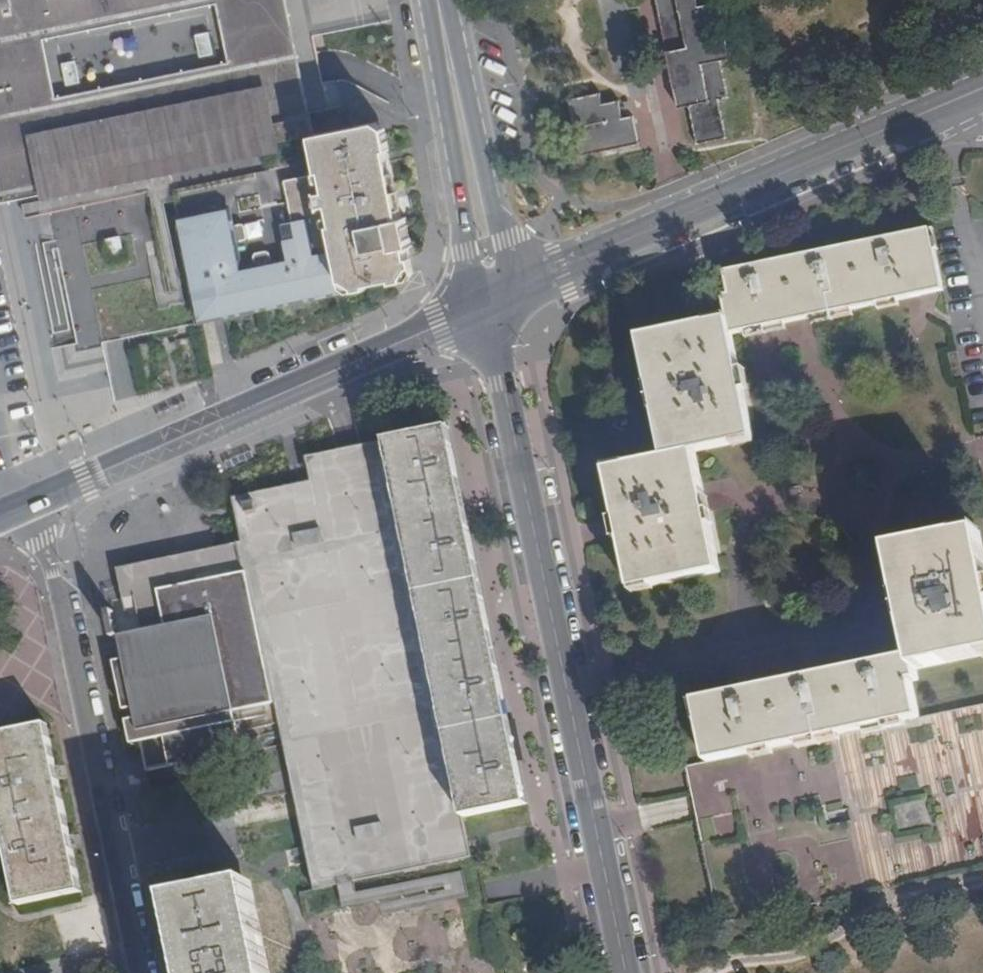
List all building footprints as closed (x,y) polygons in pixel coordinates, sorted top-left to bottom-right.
[(13,105),(22,156),(41,152),(48,187),(167,162),(302,133),(274,0),(250,0),(251,3),(262,55),(56,95),(45,39),(43,25),(170,0),(0,0),(0,107),(13,105)] [(661,14),(673,12),(682,66),(673,68),(682,108),(691,106),(699,142),(728,136),(721,98),(729,96),(723,61),(733,59),(720,0),(659,0),(661,14)] [(661,14),(673,68),(682,66),(673,12),(661,14)] [(201,58),(216,55),(212,33),(197,35),(201,58)] [(64,64),(70,85),(81,83),(76,61),(64,64)] [(610,138),(612,147),(641,141),(634,111),(628,113),(623,94),(605,98),(603,88),(570,95),(582,153),(602,149),(599,140),(610,138)] [(167,162),(196,319),(350,288),(350,284),(395,274),(407,254),(412,252),(411,243),(415,242),(409,211),(404,212),(386,128),(382,129),(380,118),(310,132),(302,133),(167,162)] [(602,149),(612,147),(610,138),(599,140),(602,149)] [(167,162),(48,187),(53,213),(58,233),(60,244),(80,342),(103,337),(117,334),(196,319),(167,162)] [(961,225),(934,230),(946,291),(973,427),(975,433),(978,451),(982,471),(974,472),(979,499),(982,498),(982,220),(961,225)] [(731,320),(733,334),(946,291),(934,230),(727,274),(732,296),(725,297),(731,320)] [(668,458),(696,451),(755,440),(733,334),(731,320),(644,339),(668,458)] [(111,397),(86,403),(89,413),(113,407),(111,397)] [(385,446),(463,820),(529,806),(449,432),(385,446)] [(385,446),(335,457),(307,462),(312,487),(281,493),(234,503),(244,550),(282,732),(291,774),(315,893),(306,894),(300,895),(305,922),(309,943),(316,972),(501,972),(498,960),(477,859),(471,860),(464,827),(463,820),(385,446)] [(696,451),(668,458),(610,470),(634,591),(721,573),(696,451)] [(979,532),(892,549),(913,658),(915,669),(982,656),(982,550),(979,532)] [(282,732),(244,550),(117,576),(123,606),(112,608),(117,631),(136,728),(145,771),(240,751),(235,730),(245,728),(248,737),(282,732)] [(918,679),(915,669),(913,658),(689,704),(701,765),(919,718),(911,681),(918,679)] [(701,765),(688,767),(690,777),(699,822),(720,926),(795,910),(805,908),(819,905),(890,890),(982,871),(982,705),(919,718),(701,765)] [(15,900),(82,885),(48,720),(0,730),(0,832),(15,900)] [(262,883),(182,899),(197,972),(280,972),(262,883)]
